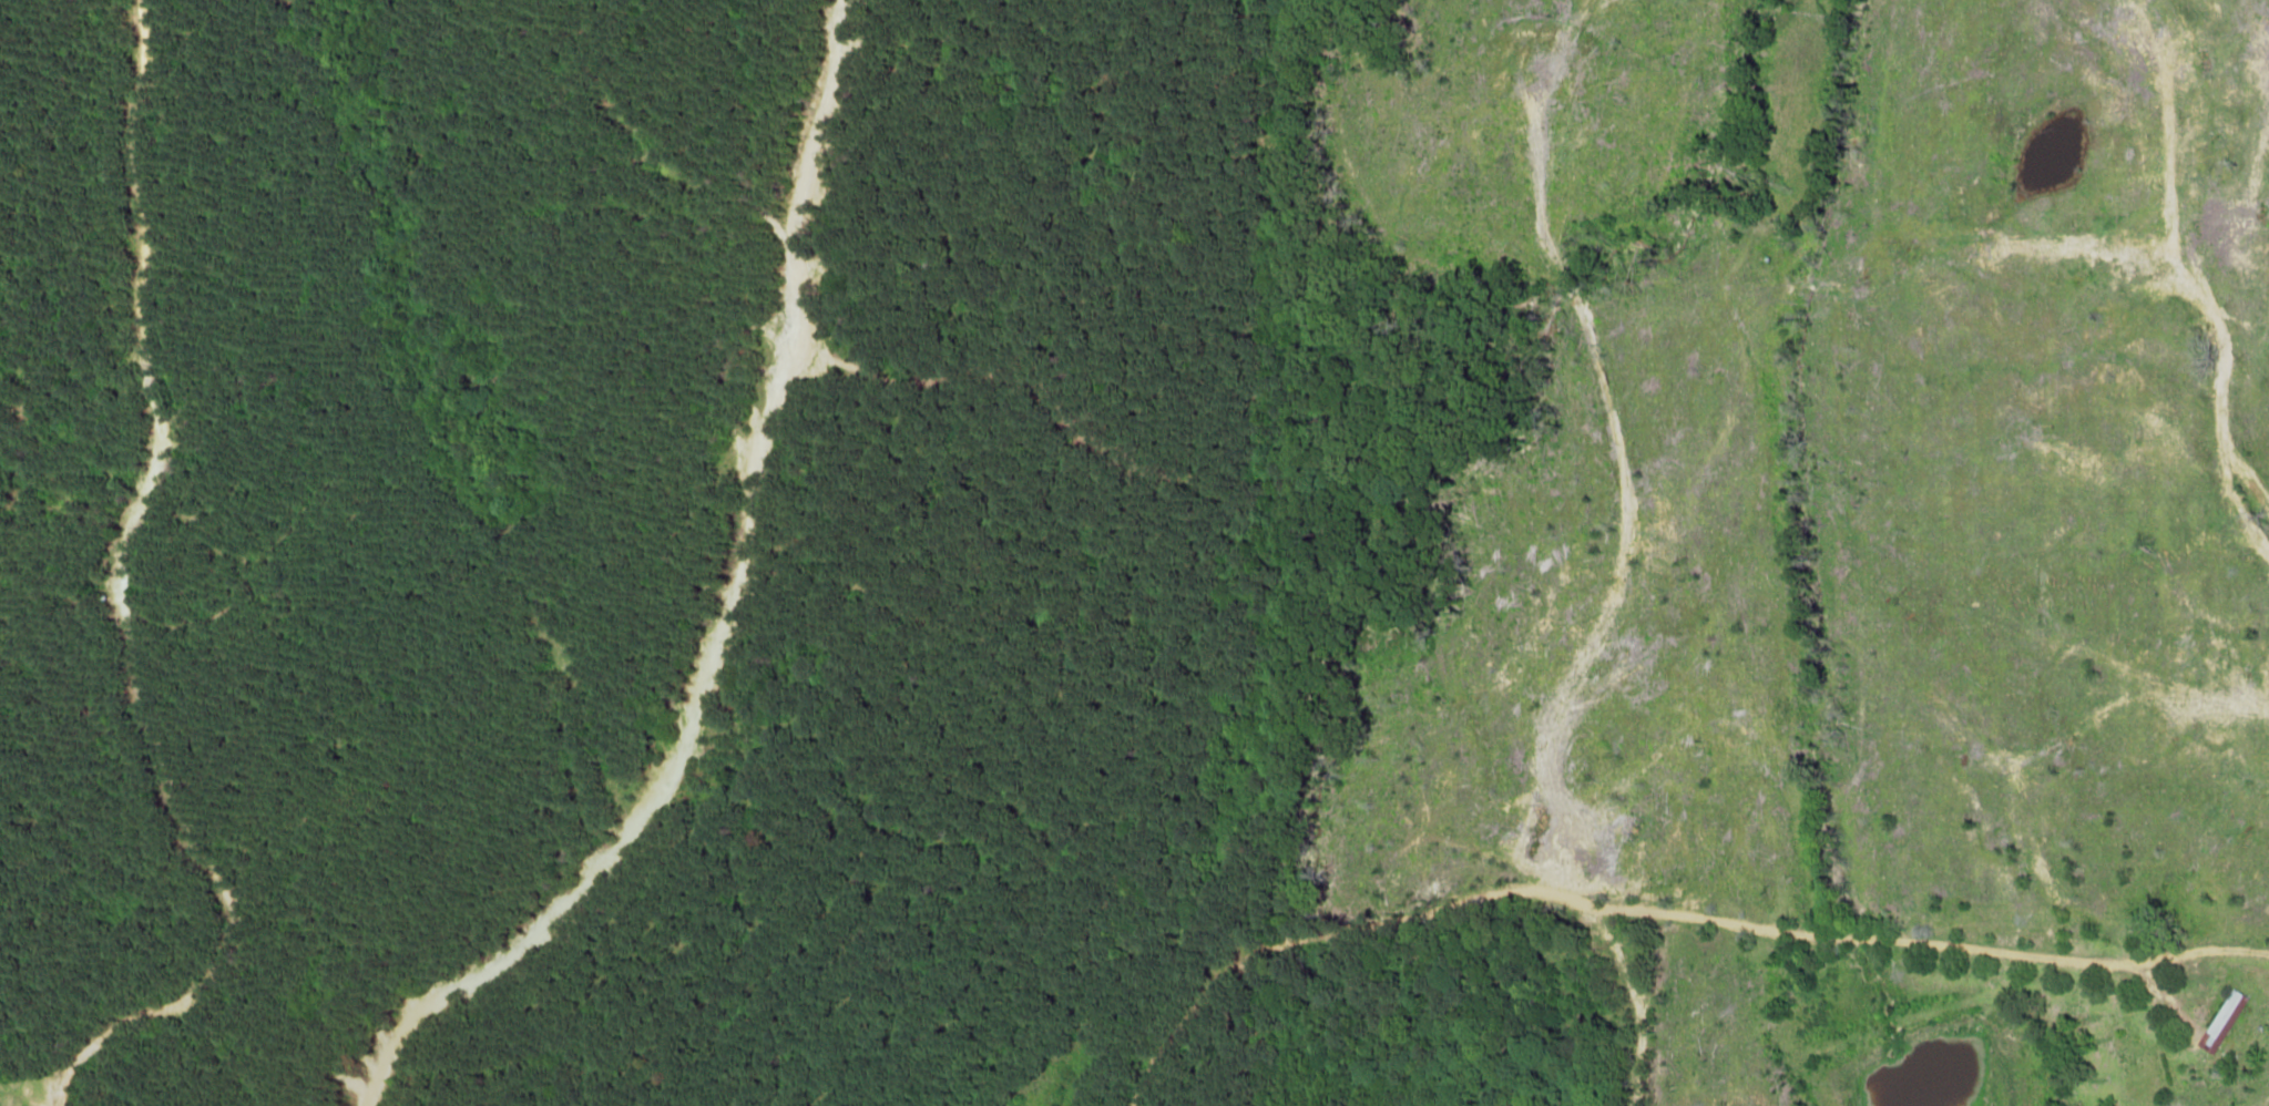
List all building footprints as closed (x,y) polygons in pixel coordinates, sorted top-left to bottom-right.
[(2199,1044),(2215,1054),(2252,998),(2235,988),(2199,1044)]
